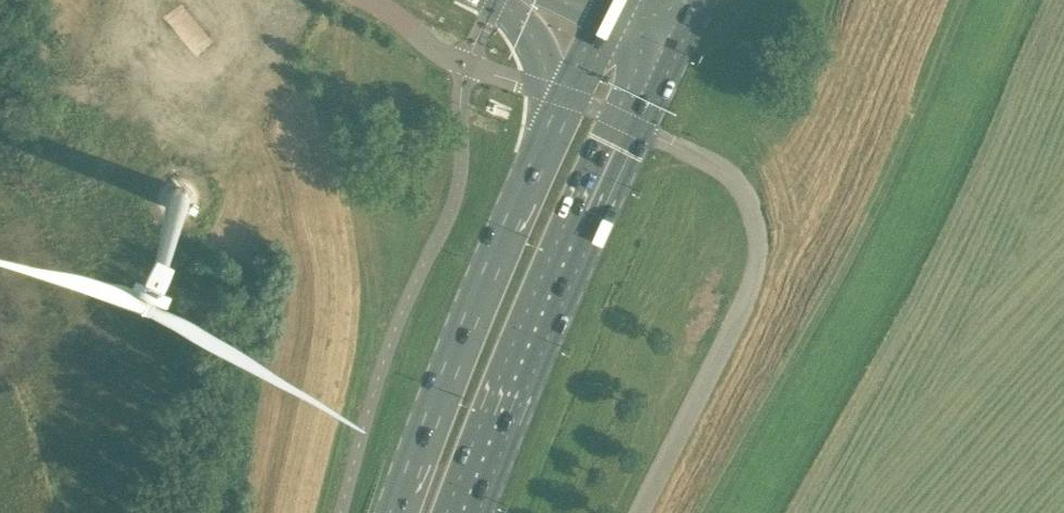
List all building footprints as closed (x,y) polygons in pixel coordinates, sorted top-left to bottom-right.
[(165,196),(165,199),(165,201),(166,204),(167,206),(168,208),(170,209),(172,211),(174,212),(177,212),(179,212),(182,212),(184,211),(186,209),(188,208),(189,206),(190,204),(191,201),(191,199),(191,196),(190,194),(189,192),(188,190),(186,188),(184,187),(182,186),(179,186),(177,186),(174,186),(172,187),(170,188),(168,190),(167,192),(166,194),(165,196)]
